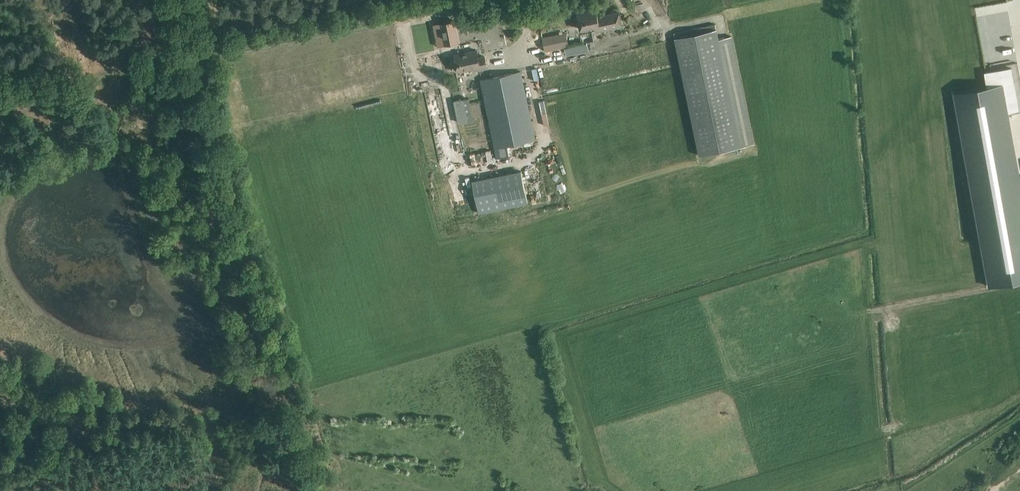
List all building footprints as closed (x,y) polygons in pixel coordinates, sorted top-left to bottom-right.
[(984,48),(1019,42),(1019,0),(974,0),(984,48)] [(595,6),(576,10),(580,29),(588,27),(588,25),(594,24),(596,31),(622,26),(619,12),(598,17),(595,6)] [(459,45),(454,23),(440,26),(445,48),(459,45)] [(674,33),(700,155),(754,144),(731,36),(718,39),(715,24),(674,33)] [(566,33),(559,34),(542,38),(545,50),(569,45),(566,33)] [(478,57),(477,50),(454,55),(458,71),(474,67),(474,71),(487,68),(485,56),(478,57)] [(950,93),(986,287),(1019,281),(1019,180),(1017,181),(1004,113),(1016,111),(1008,68),(982,73),(984,87),(950,93)] [(503,157),(501,147),(536,139),(523,81),(521,71),(481,80),(498,158),(503,157)] [(469,97),(454,100),(459,122),(473,119),(469,97)] [(521,170),(473,181),(480,214),(528,203),(521,170)]
